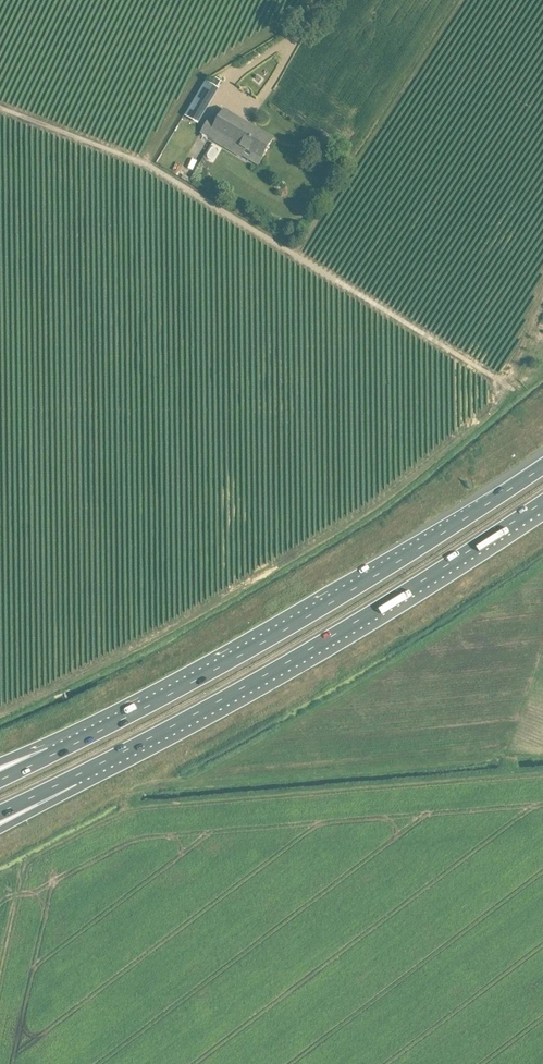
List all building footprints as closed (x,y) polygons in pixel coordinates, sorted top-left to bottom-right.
[(219,88),(217,88),(220,84),(214,80),(211,84),(206,81),(191,106),(187,111),(199,118),(202,112),(204,113),(219,88)] [(245,148),(262,158),(273,139),(224,110),(217,122),(210,118),(201,133),(241,156),(245,148)] [(192,155),(185,166),(194,172),(201,161),(192,155)] [(283,670),(258,681),(261,687),(286,676),(283,670)]
